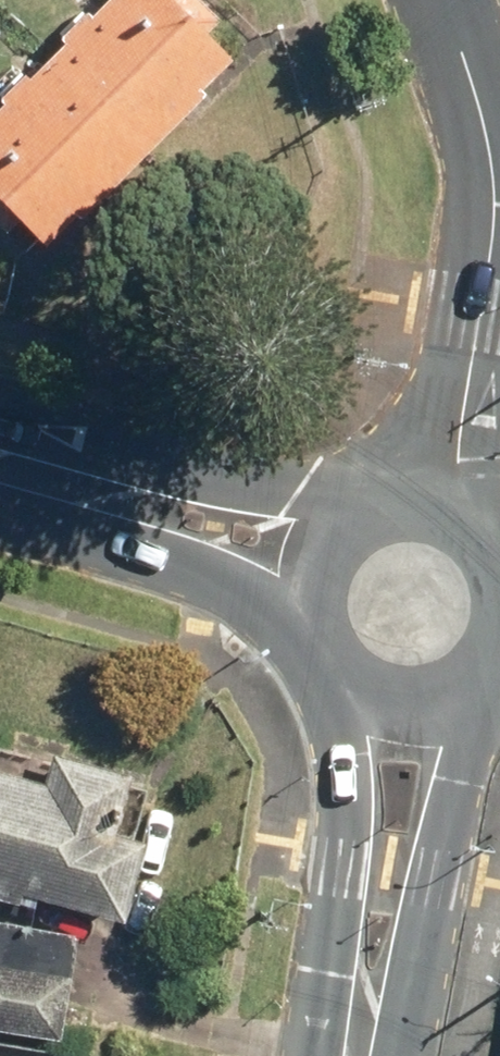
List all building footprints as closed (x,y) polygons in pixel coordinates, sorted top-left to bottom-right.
[(201,0),(107,0),(0,107),(0,230),(3,233),(19,218),(43,243),(74,212),(79,217),(205,91),(200,87),(232,56),(208,32),(221,20),(201,0)] [(0,770),(0,885),(121,921),(145,842),(111,832),(128,773),(57,752),(48,784),(0,770)] [(0,917),(0,1029),(54,1038),(72,929),(0,917)]
